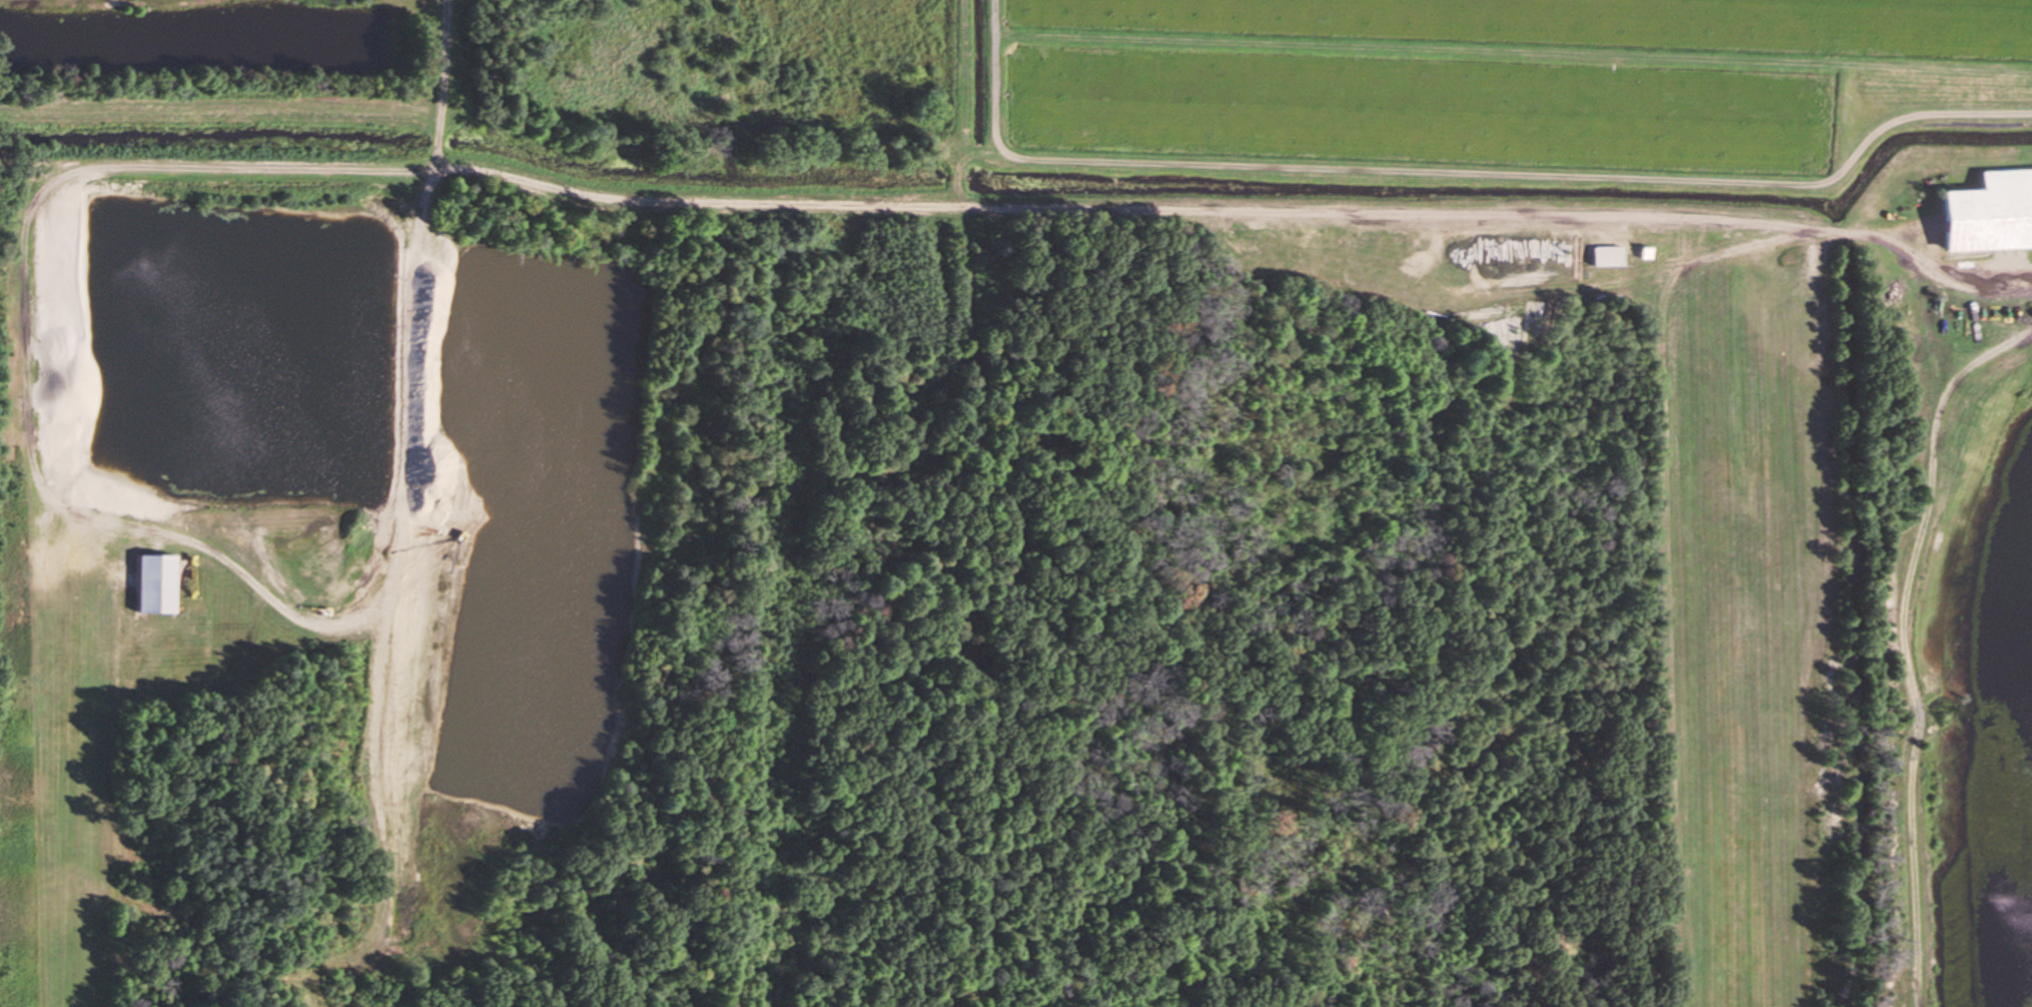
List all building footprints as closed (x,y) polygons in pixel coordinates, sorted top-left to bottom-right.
[(1977,189),(1936,191),(1938,249),(2031,246),(2031,168),(1976,170),(1977,189)] [(1620,264),(1620,244),(1590,244),(1590,264),(1620,264)] [(170,552),(133,552),(133,611),(170,611),(170,552)]
